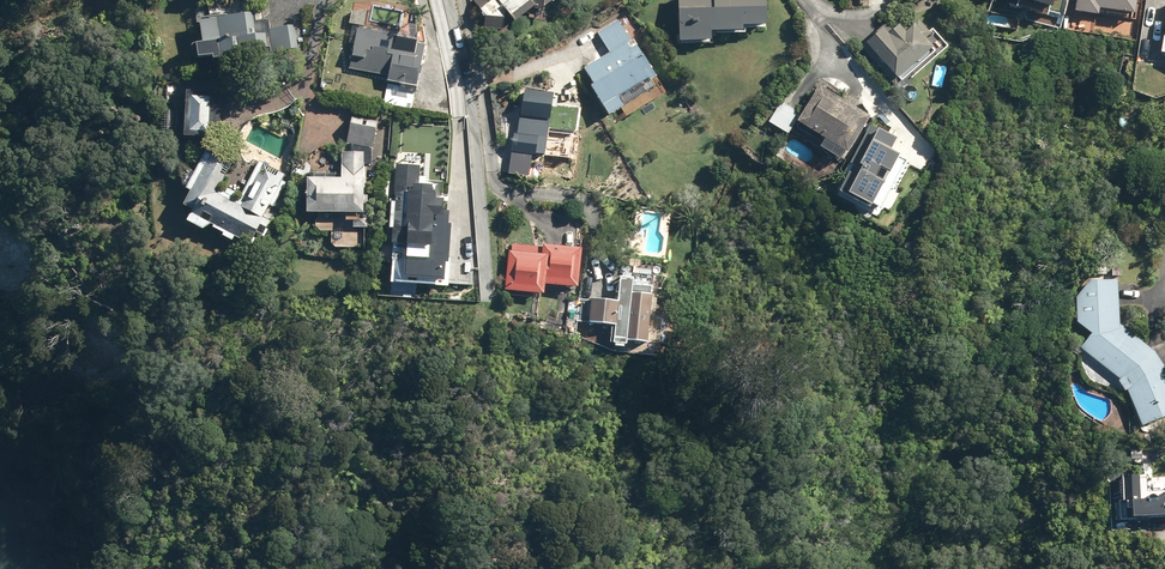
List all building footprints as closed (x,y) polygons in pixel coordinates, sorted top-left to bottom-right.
[(256,38),(255,11),(252,11),(249,0),(222,0),(192,7),(198,29),(205,27),(205,44),(200,44),(201,62),(225,62),(225,59),(243,60),(243,54),(266,50),(266,53),(301,51),(292,24),(264,26),(265,36),(256,38)] [(511,20),(511,11),(519,21),(540,4),(539,2),(553,2),(553,0),(476,0),(490,20),(511,20)] [(677,47),(716,48),(716,36),(753,37),(753,30),(768,30),(769,0),(678,0),(677,47)] [(991,3),(1049,14),(1052,0),(991,0),(991,3)] [(1064,3),(1132,9),(1133,0),(1064,0),(1064,3)] [(621,115),(625,122),(668,94),(620,20),(594,36),(606,54),(585,68),(596,84),(591,87),(613,120),(621,115)] [(901,30),(889,40),(882,32),(862,49),(898,90),(949,46),(934,29),(924,38),(917,30),(908,38),(901,30)] [(349,74),(388,81),(387,89),(418,94),(419,86),(426,42),(356,31),(349,74)] [(872,130),(868,128),(873,122),(823,88),(804,116),(784,102),(769,124),(792,140),(803,125),(833,145),(825,161),(849,173),(836,201),(887,223),(909,174),(897,169),(906,151),(870,134),(872,130)] [(523,116),(505,114),(497,172),(533,177),(535,160),(548,162),(550,154),(576,157),(579,132),(577,132),(580,108),(559,105),(560,94),(526,89),(523,116)] [(218,93),(188,92),(187,139),(217,139),(218,93)] [(351,120),(346,143),(373,150),(378,127),(351,120)] [(237,241),(239,237),(258,247),(293,180),(262,163),(240,204),(220,194),(236,163),(215,152),(213,151),(185,204),(195,210),(189,222),(208,232),(213,223),(221,227),(218,231),(237,241)] [(341,152),(342,177),(311,178),(312,217),(368,215),(367,151),(341,152)] [(394,167),(391,263),(433,265),(435,188),(419,187),(420,168),(394,167)] [(583,291),(586,249),(513,243),(509,294),(550,297),(551,289),(583,291)] [(449,268),(449,276),(437,276),(437,288),(476,289),(476,268),(449,268)] [(420,275),(404,275),(404,269),(393,269),(393,289),(420,289),(420,275)] [(619,300),(579,298),(578,327),(618,329),(617,348),(634,349),(634,343),(652,344),(655,286),(637,286),(637,275),(620,274),(619,300)] [(1146,428),(1161,426),(1164,424),(1164,347),(1148,348),(1119,327),(1123,327),(1124,283),(1100,279),(1077,295),(1078,324),(1089,335),(1083,351),(1120,380),(1121,386),(1129,392),(1146,428)] [(1157,490),(1149,490),(1149,471),(1128,471),(1128,491),(1118,491),(1119,519),(1164,518),(1164,484),(1157,490)]
